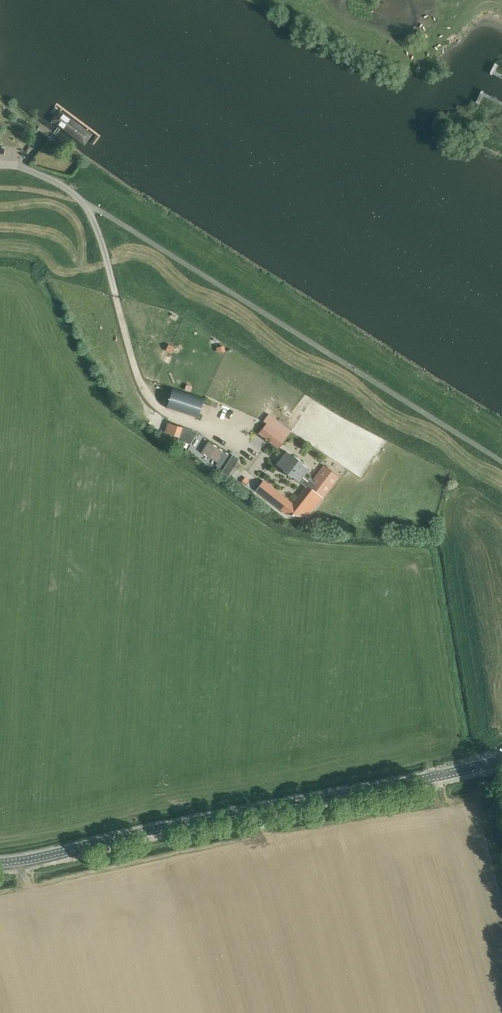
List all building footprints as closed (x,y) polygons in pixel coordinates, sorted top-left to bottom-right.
[(96,138),(48,103),(20,142),(69,177),(96,138)] [(167,408),(198,417),(204,397),(173,387),(167,408)] [(260,433),(278,449),(290,435),(271,419),(260,433)] [(183,428),(179,440),(190,444),(197,433),(183,428)] [(209,441),(202,452),(219,463),(218,465),(224,469),(232,456),(226,452),(209,441)] [(276,464),(284,469),(283,470),(291,477),(292,476),(302,484),(308,477),(304,475),(309,468),(302,463),(303,462),(295,455),(294,456),(287,451),(276,464)] [(232,456),(221,473),(227,477),(238,459),(232,456)] [(288,517),(298,524),(303,517),(306,519),(309,514),(339,476),(324,464),(311,481),(309,479),(300,491),(303,493),(291,508),(293,510),(288,517)]
